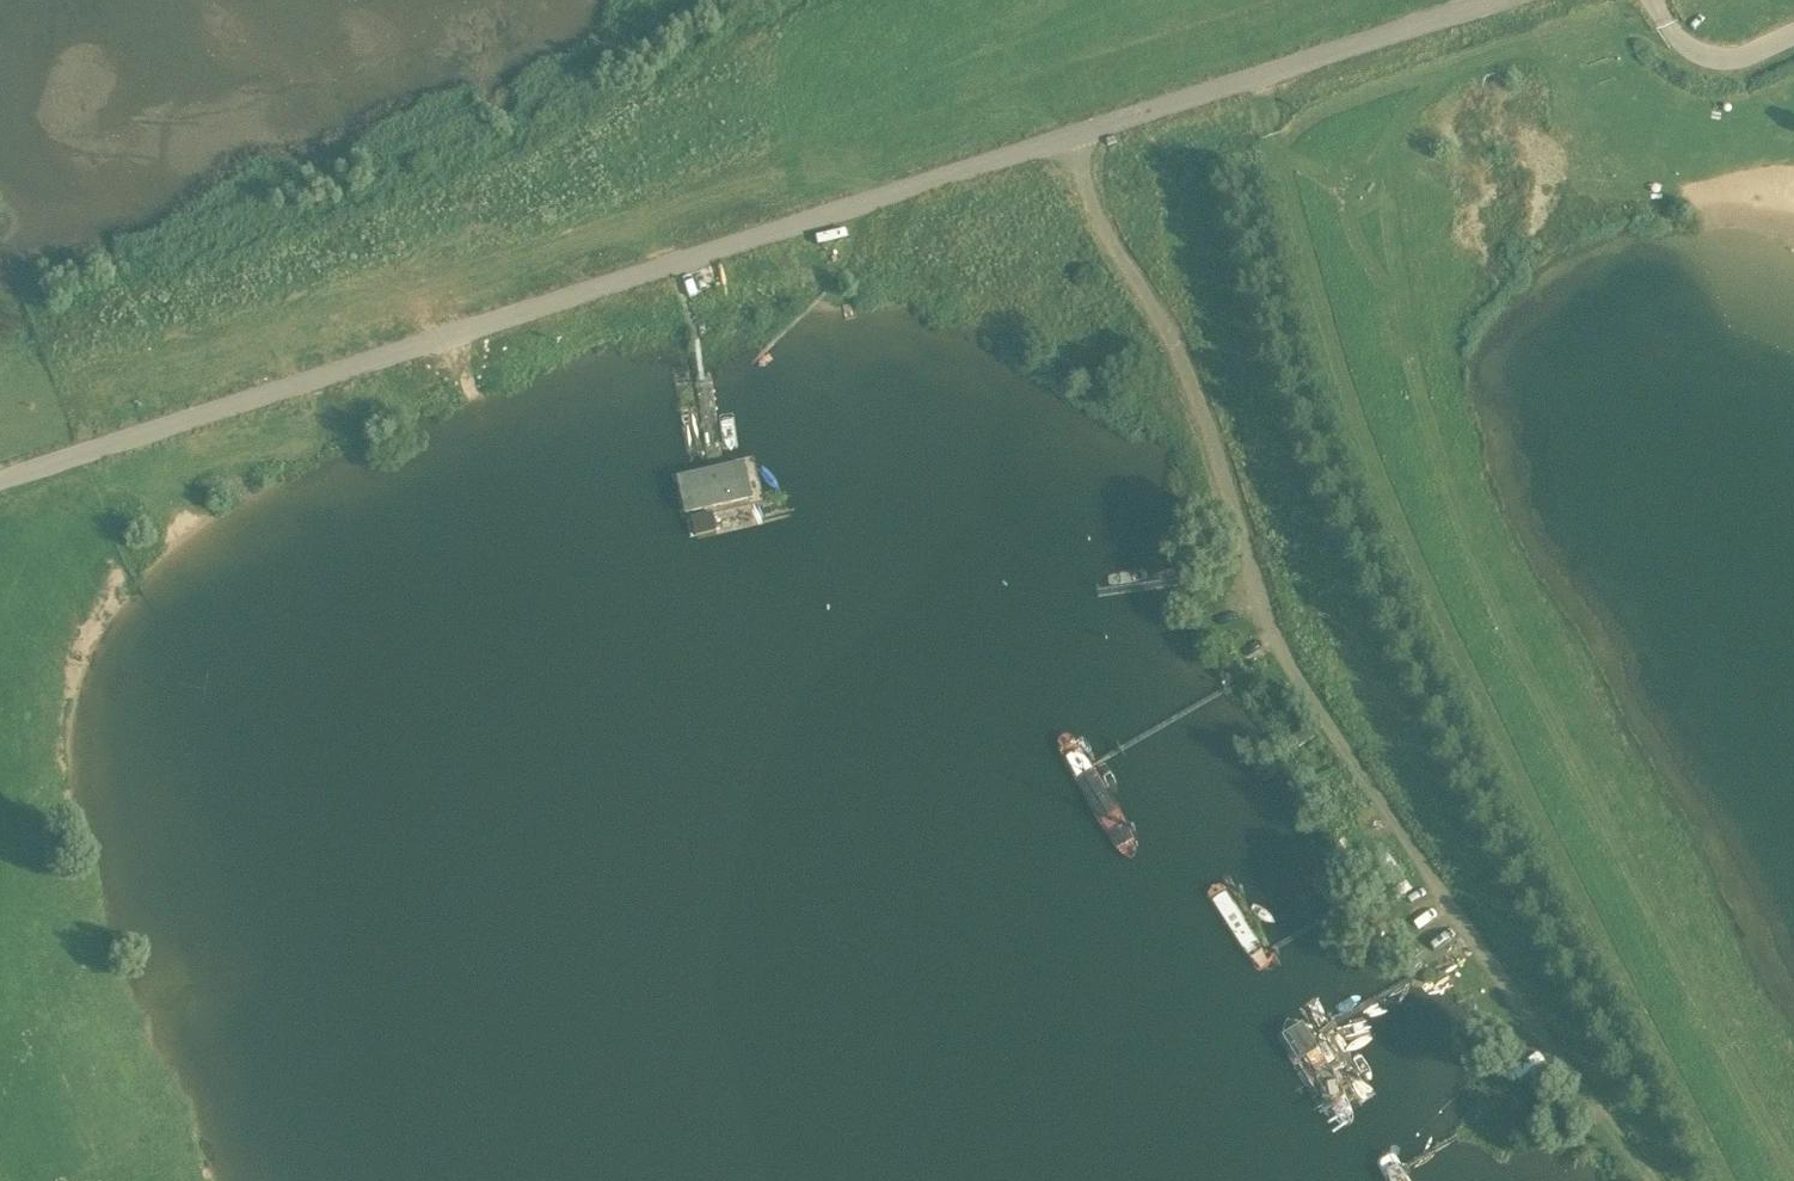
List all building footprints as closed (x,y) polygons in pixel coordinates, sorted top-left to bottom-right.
[(662,461),(675,505),(765,478),(752,434),(662,461)] [(1311,729),(1296,739),(1302,748),(1316,738),(1311,729)] [(1059,746),(1060,758),(1114,853),(1124,861),(1138,867),(1140,853),(1138,839),(1083,744),(1073,738),(1065,735),(1060,738),(1059,746)] [(1225,881),(1206,892),(1256,975),(1275,963),(1225,881)] [(1303,1020),(1276,1036),(1333,1129),(1360,1113),(1303,1020)] [(1394,1154),(1377,1164),(1387,1180),(1409,1180),(1394,1154)]
